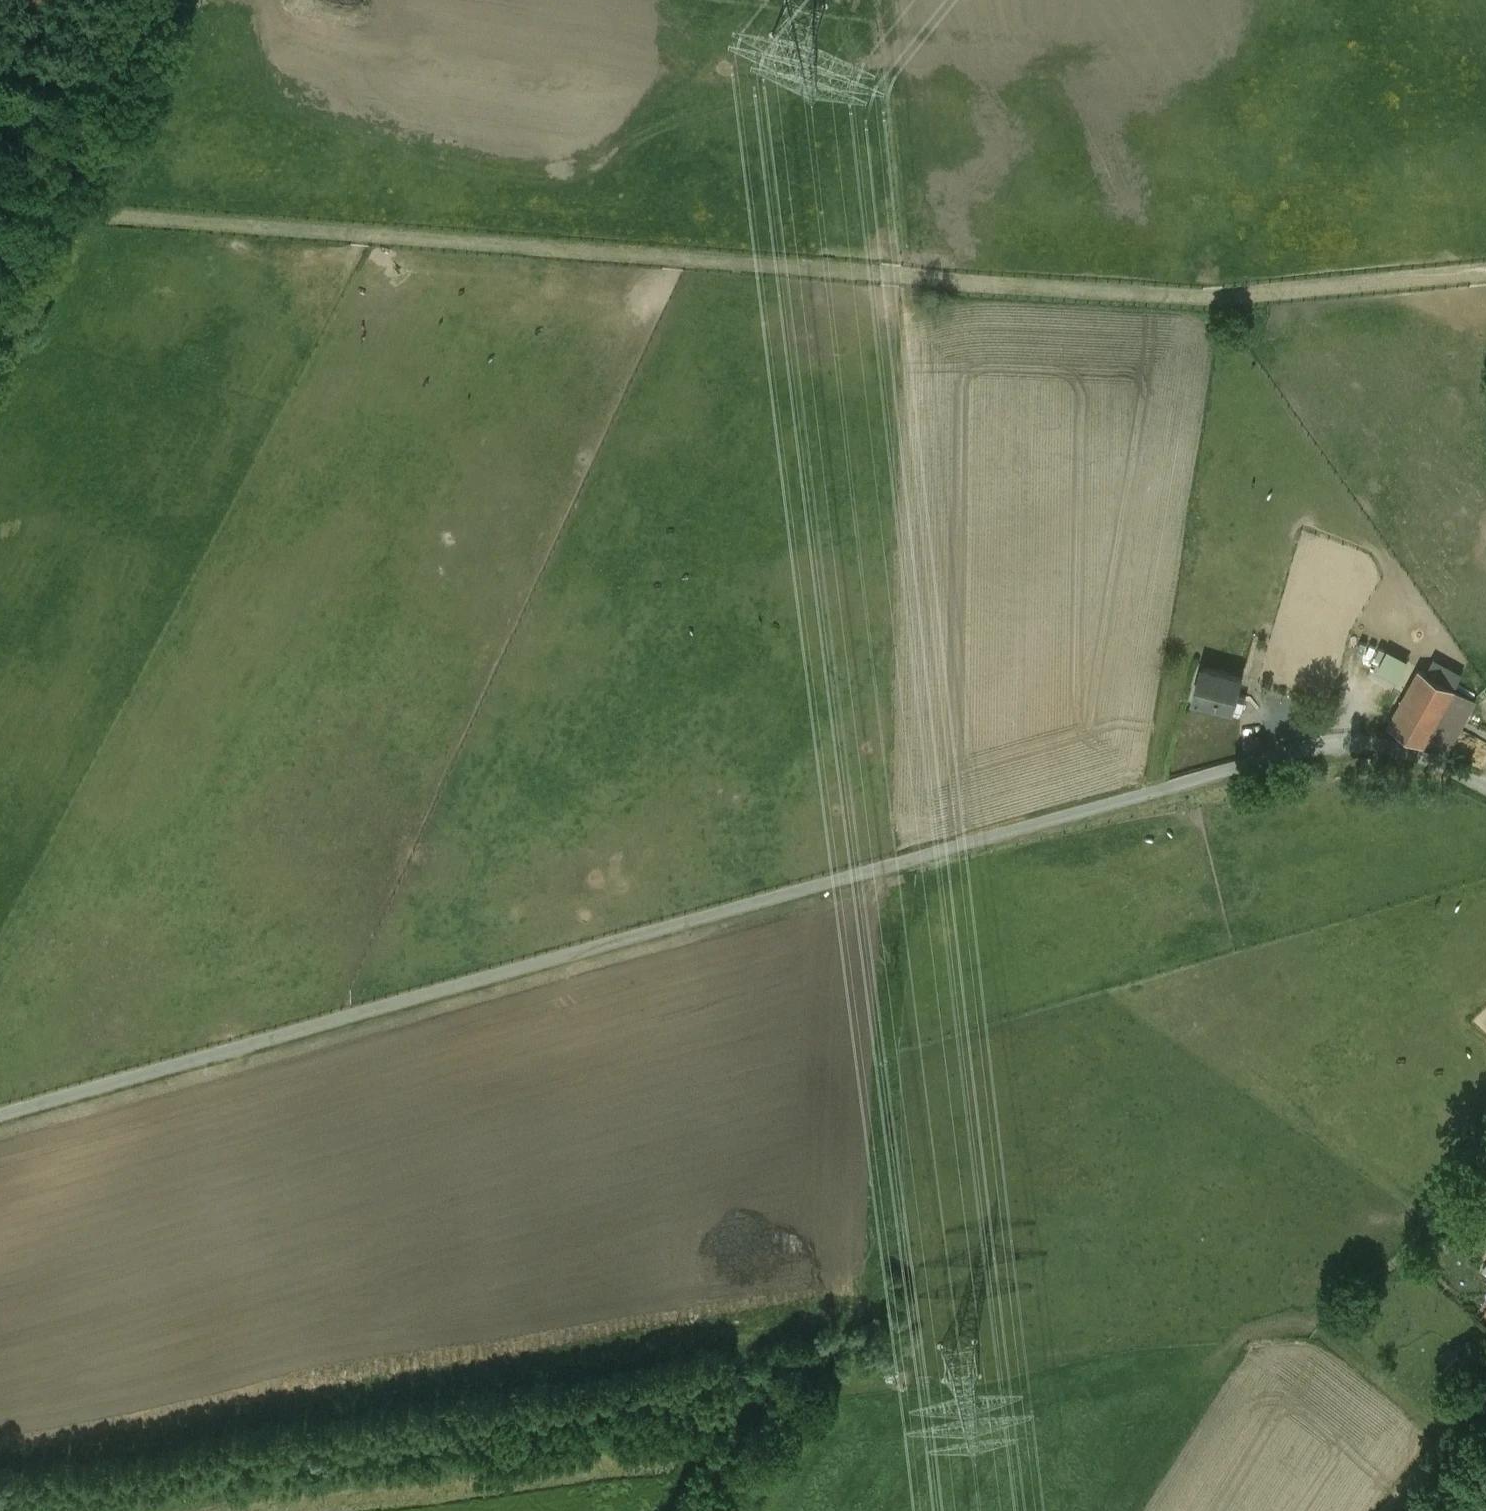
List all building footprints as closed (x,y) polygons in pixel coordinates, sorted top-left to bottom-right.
[(1412,676),(1419,656),(1394,647),(1388,667),(1412,676)] [(1241,676),(1202,666),(1198,682),(1197,682),(1193,698),(1242,711),(1246,695),(1237,693),(1241,676)] [(1475,700),(1420,670),(1389,726),(1444,757),(1475,700)]
